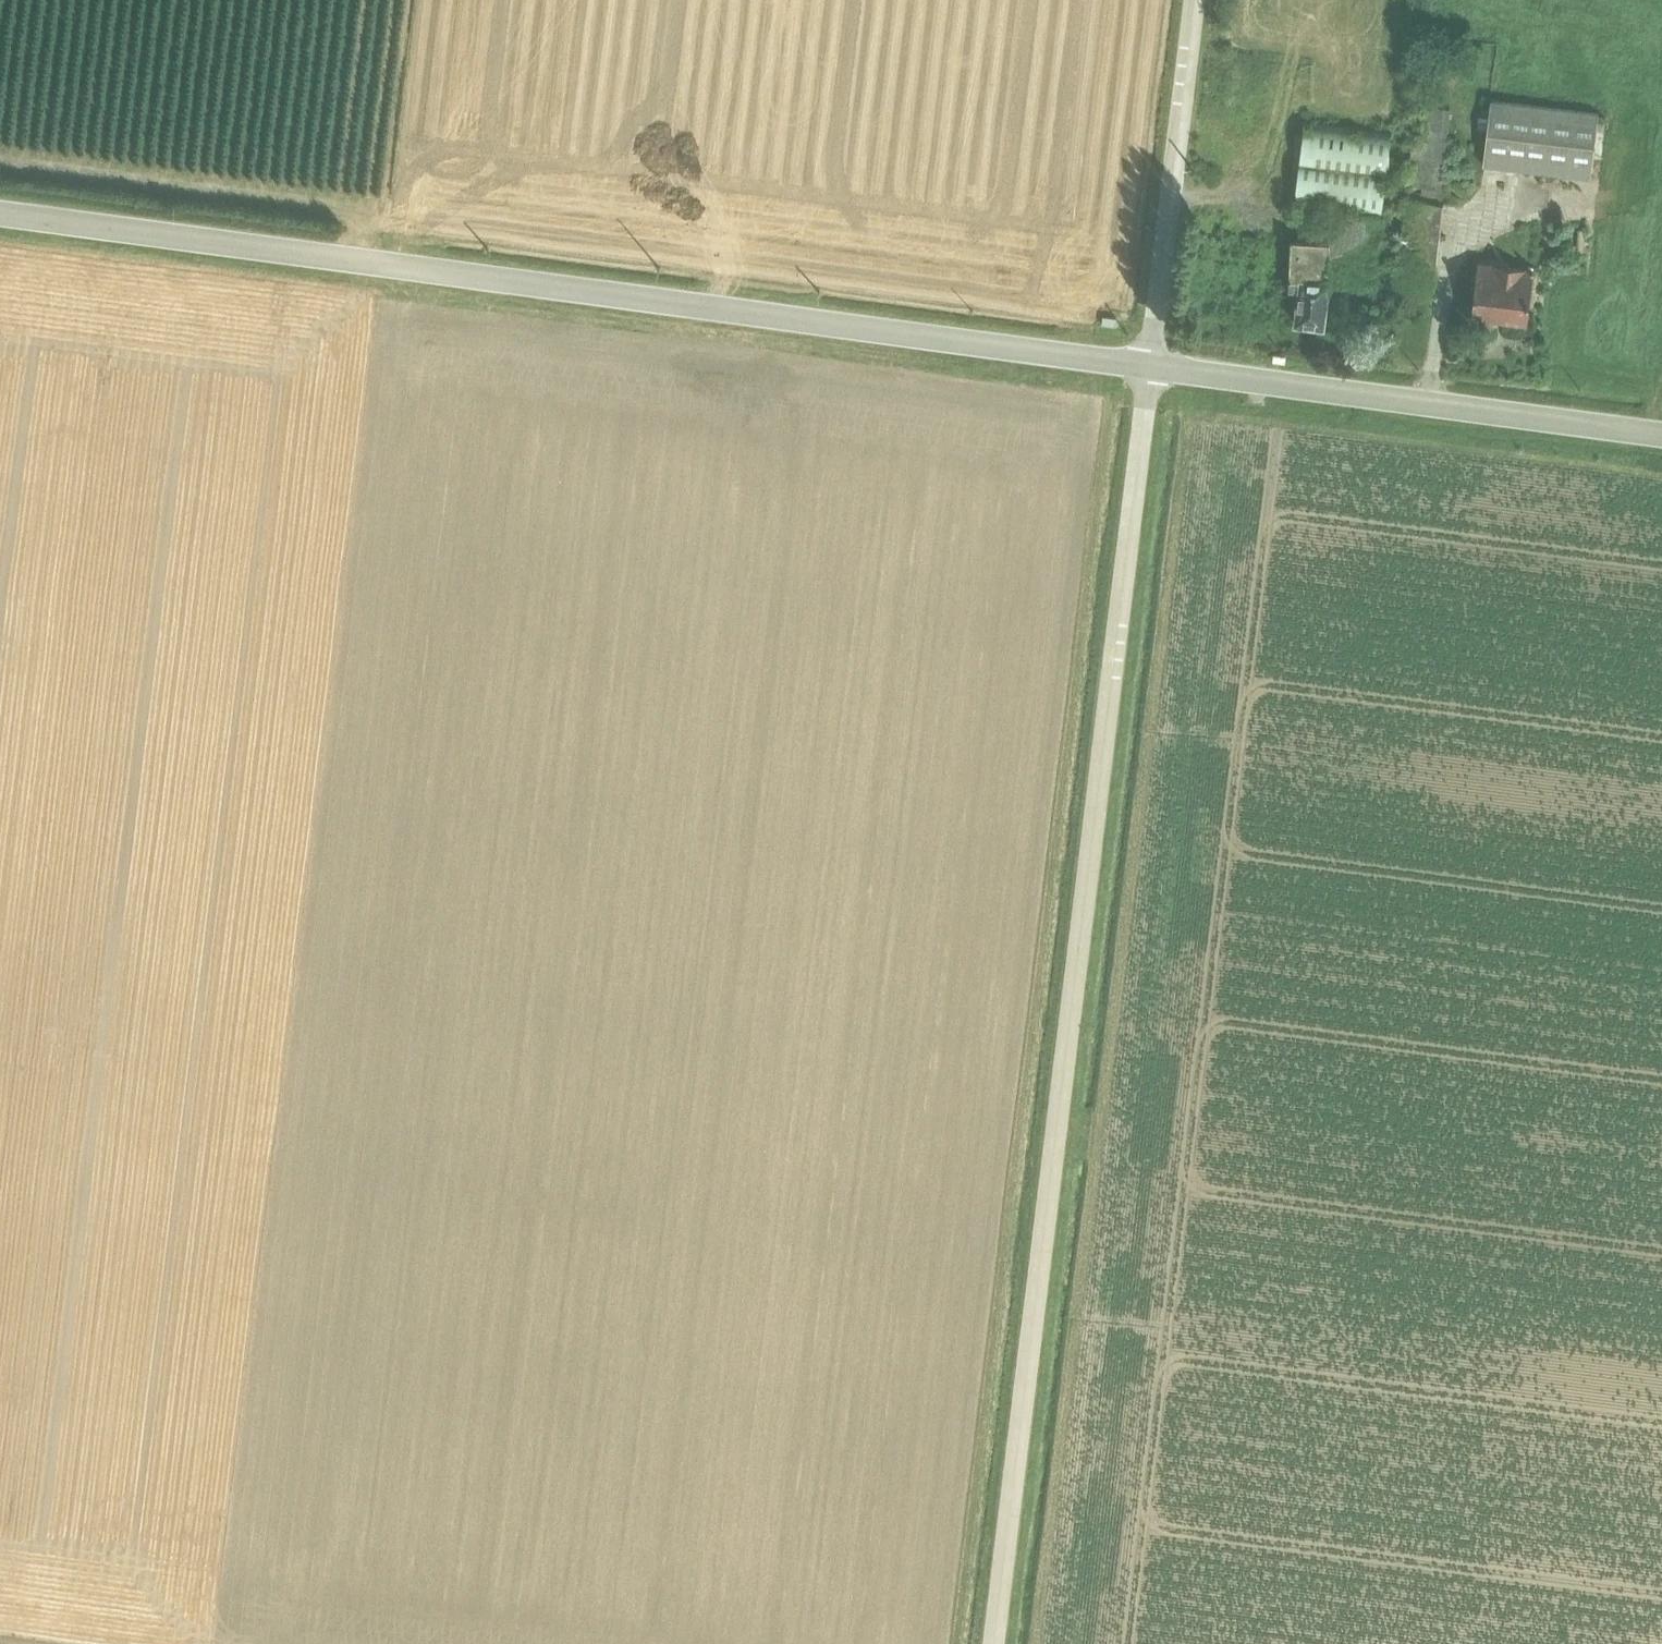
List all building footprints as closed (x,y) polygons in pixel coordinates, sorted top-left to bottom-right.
[(1491,100),(1483,166),(1591,178),(1599,112),(1491,100)] [(1417,106),(1394,305),(1431,309),(1443,204),(1439,203),(1451,109),(1417,106)] [(1352,213),(1367,215),(1367,211),(1381,213),(1392,133),(1304,122),(1295,203),(1353,208),(1352,213)] [(1367,215),(1352,213),(1331,211),(1327,241),(1292,240),(1289,289),(1298,289),(1294,325),(1326,328),(1331,281),(1371,283),(1376,245),(1381,245),(1382,235),(1382,234),(1384,217),(1367,215)] [(1479,261),(1471,318),(1474,318),(1473,323),(1490,325),(1491,316),(1527,321),(1534,268),(1526,267),(1526,268),(1494,264),(1494,263),(1479,261)] [(1116,318),(1102,317),(1101,326),(1115,327),(1116,318)]
